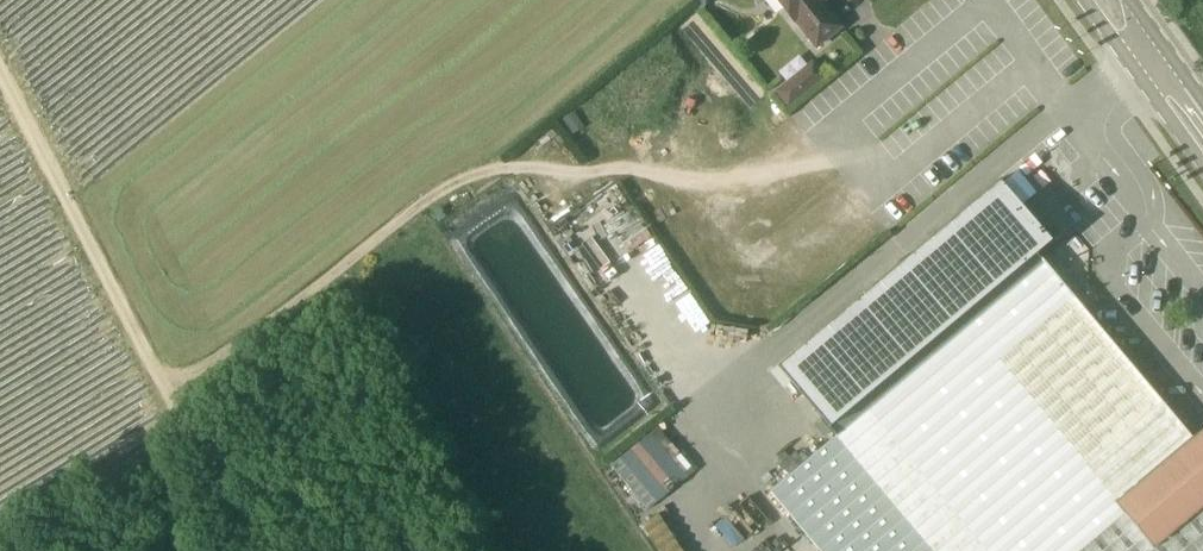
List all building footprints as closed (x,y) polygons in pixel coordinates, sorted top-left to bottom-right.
[(793,21),(794,20),(816,47),(841,26),(819,0),(776,0),(793,21)] [(813,60),(774,92),(788,108),(826,77),(813,60)] [(573,112),(561,120),(571,135),(583,128),(573,112)] [(769,492),(819,550),(1202,550),(1202,438),(1198,432),(1191,437),(1039,255),(1036,252),(1009,220),(1023,208),(1005,187),(1002,183),(912,258),(779,370),(835,437),(769,492)] [(648,511),(696,470),(658,424),(610,465),(648,511)]
